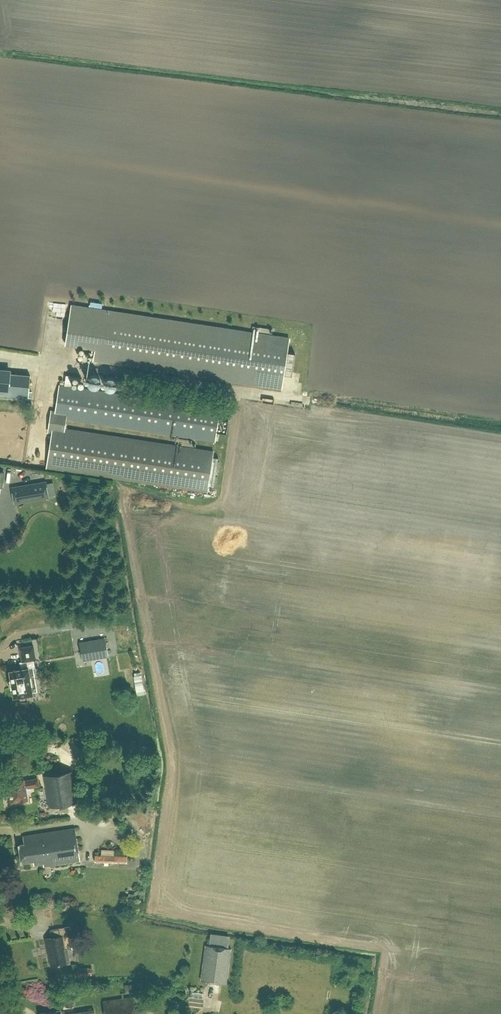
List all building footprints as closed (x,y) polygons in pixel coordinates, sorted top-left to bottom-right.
[(96,349),(101,310),(71,305),(65,344),(96,349)] [(281,389),(284,375),(287,352),(289,338),(101,310),(96,349),(94,360),(281,389)] [(287,352),(284,375),(291,376),(295,353),(287,352)] [(10,374),(8,396),(28,398),(30,376),(10,374)] [(207,492),(208,486),(212,457),(213,451),(63,428),(64,419),(215,442),(220,410),(59,386),(56,411),(51,411),(48,432),(52,432),(47,467),(207,492)] [(212,457),(208,486),(214,487),(218,458),(212,457)] [(49,498),(46,481),(21,486),(24,503),(49,498)] [(105,640),(79,644),(81,652),(88,651),(90,658),(108,655),(105,640)] [(14,697),(33,694),(31,682),(35,681),(33,667),(35,667),(33,660),(35,660),(33,645),(20,648),(22,662),(20,662),(21,669),(9,670),(11,680),(10,680),(10,681),(11,688),(12,688),(14,697)] [(139,693),(147,692),(145,673),(137,674),(139,693)] [(49,808),(78,803),(72,771),(44,776),(49,808)] [(11,802),(27,799),(25,788),(39,786),(37,778),(24,780),(24,779),(5,782),(7,791),(9,791),(11,802)] [(44,867),(80,861),(75,828),(22,836),(23,843),(18,844),(21,862),(33,860),(34,865),(43,864),(44,867)] [(127,863),(127,856),(114,855),(101,855),(94,854),(94,861),(127,863)] [(70,963),(68,948),(64,949),(62,936),(71,934),(70,926),(50,930),(52,937),(46,938),(51,966),(70,963)] [(232,948),(228,948),(205,945),(200,980),(227,984),(232,948)] [(77,969),(78,976),(92,975),(91,968),(77,969)] [(133,996),(102,1000),(105,1013),(136,1013),(133,996)] [(65,998),(66,1007),(74,1006),(72,997),(65,998)]
